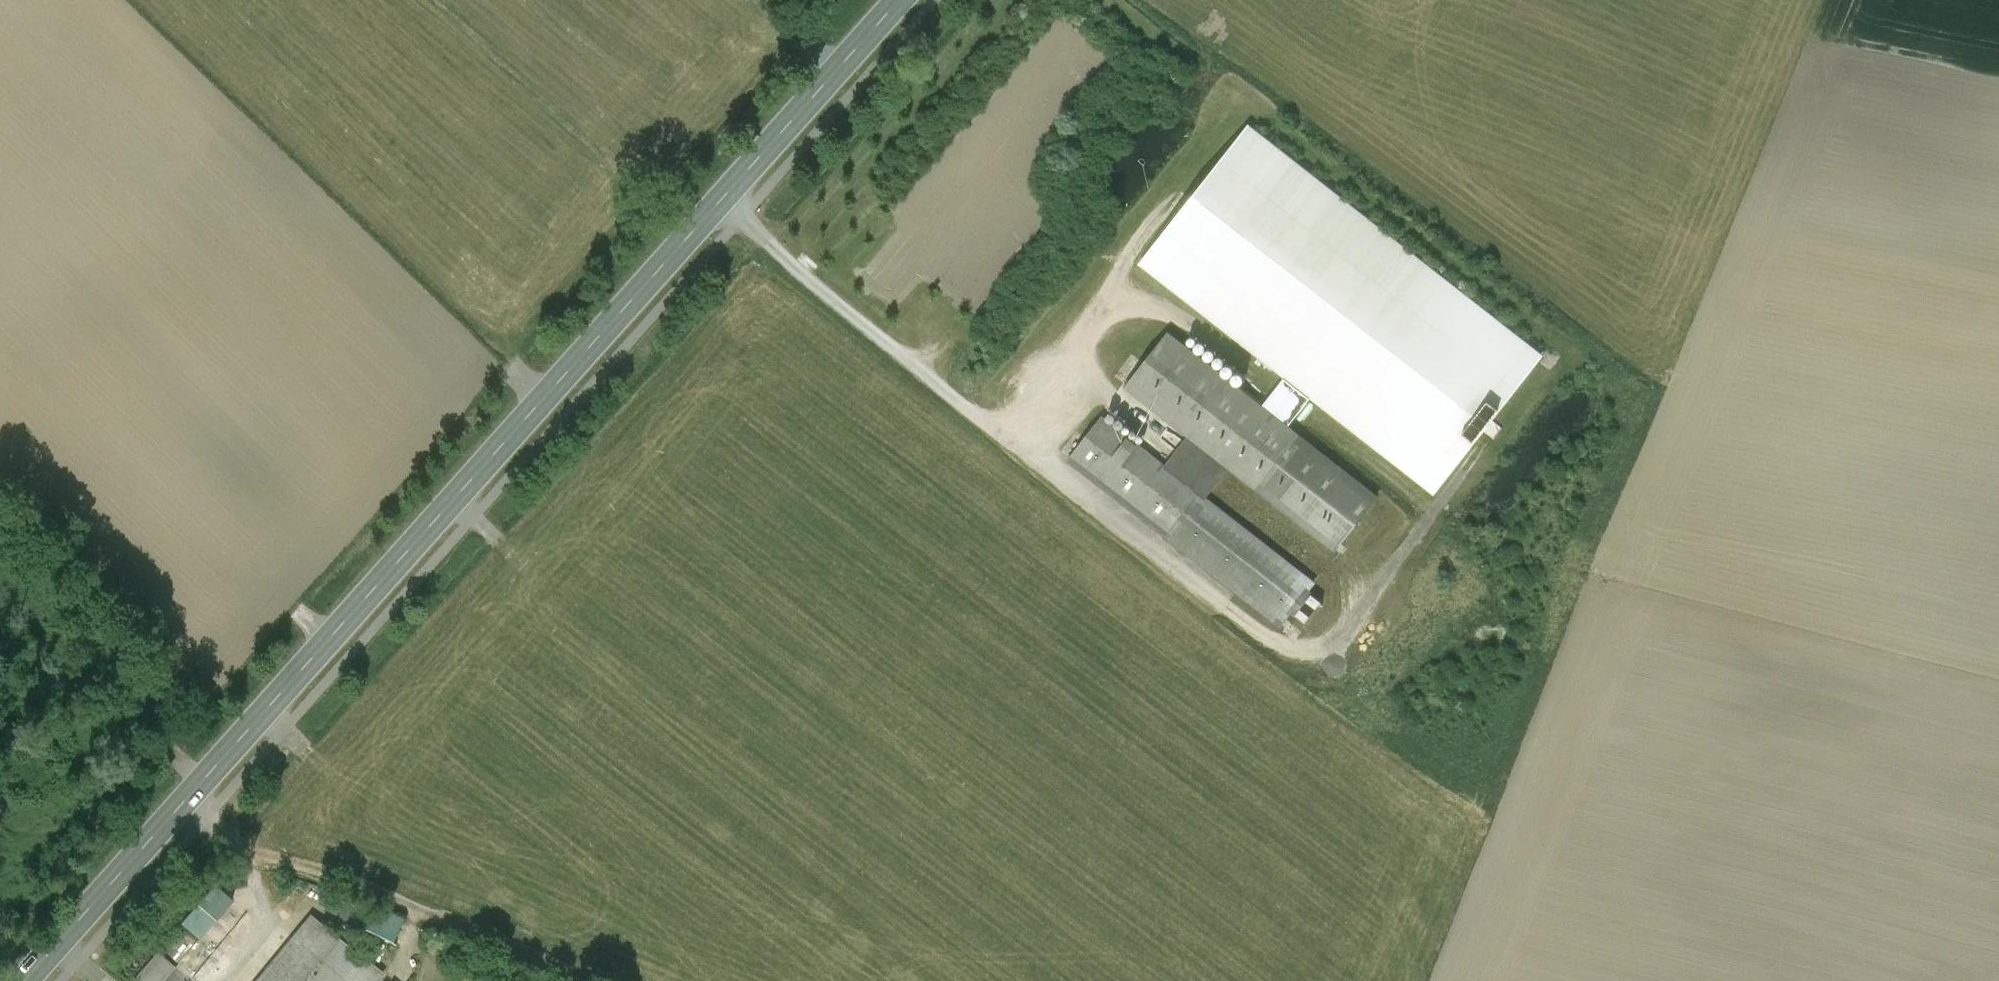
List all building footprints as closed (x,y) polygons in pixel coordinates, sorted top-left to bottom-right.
[(1309,396),(1431,493),(1542,353),(1247,121),(1137,260),(1282,375),(1309,396)] [(1335,553),(1377,499),(1285,427),(1258,406),(1167,336),(1125,390),(1189,439),(1167,467),(1103,417),(1070,461),(1282,626),(1313,585),(1206,502),(1230,471),(1335,553)] [(1282,375),(1258,406),(1285,427),(1309,396),(1282,375)] [(214,885),(183,922),(201,937),(233,901),(214,885)] [(337,886),(328,908),(399,937),(408,915),(337,886)] [(257,980),(376,980),(382,974),(310,916),(257,980)] [(136,980),(164,980),(176,967),(158,952),(134,979),(136,980)]
